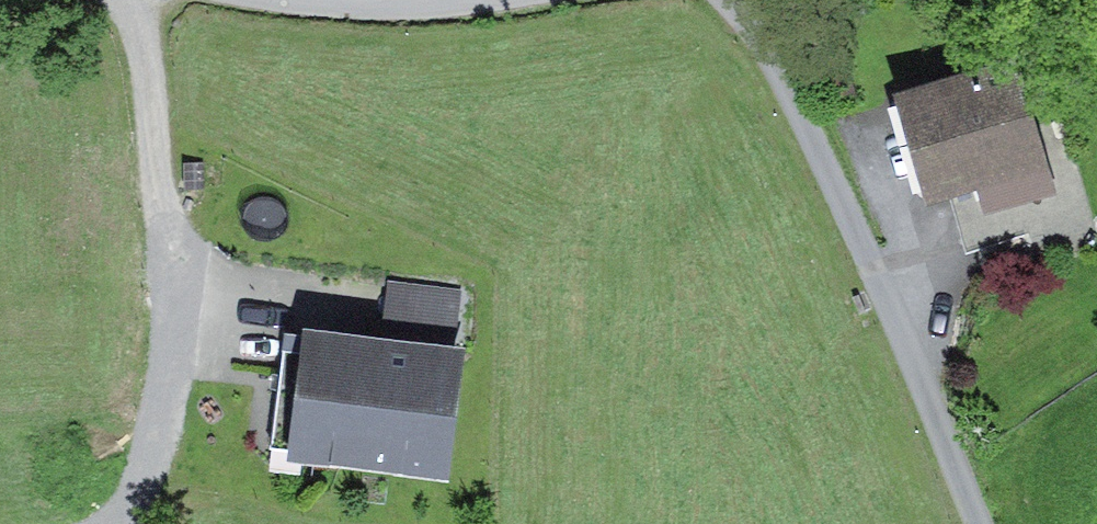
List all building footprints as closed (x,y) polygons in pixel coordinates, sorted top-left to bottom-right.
[(1017,57),(895,91),(924,199),(979,184),(986,211),(1054,192),(1017,57)] [(389,279),(382,333),(455,343),(463,289),(389,279)] [(382,333),(304,324),(287,457),(449,478),(466,344),(455,343),(382,333)]
